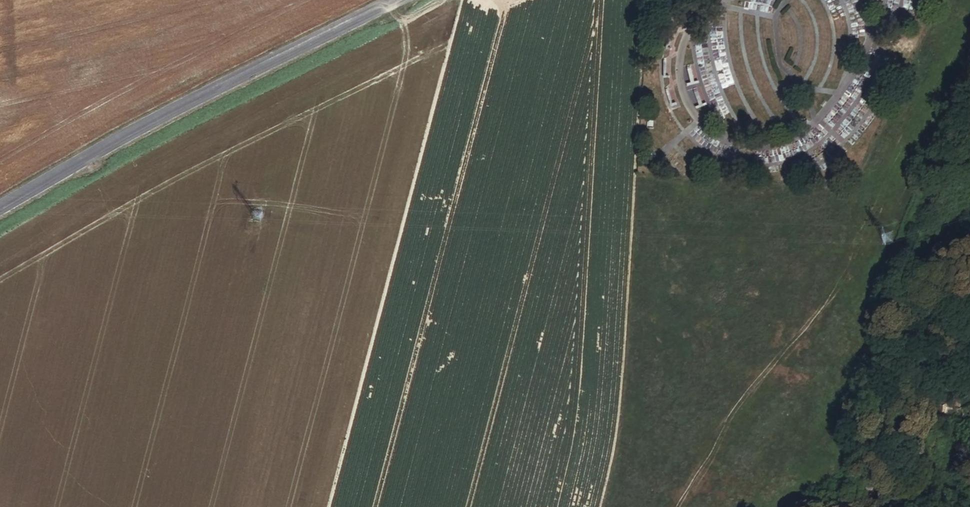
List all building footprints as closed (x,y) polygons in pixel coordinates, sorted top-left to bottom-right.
[(688,67),(694,79),(699,77),(693,65),(688,67)] [(703,88),(696,88),(698,104),(705,103),(703,88)]
